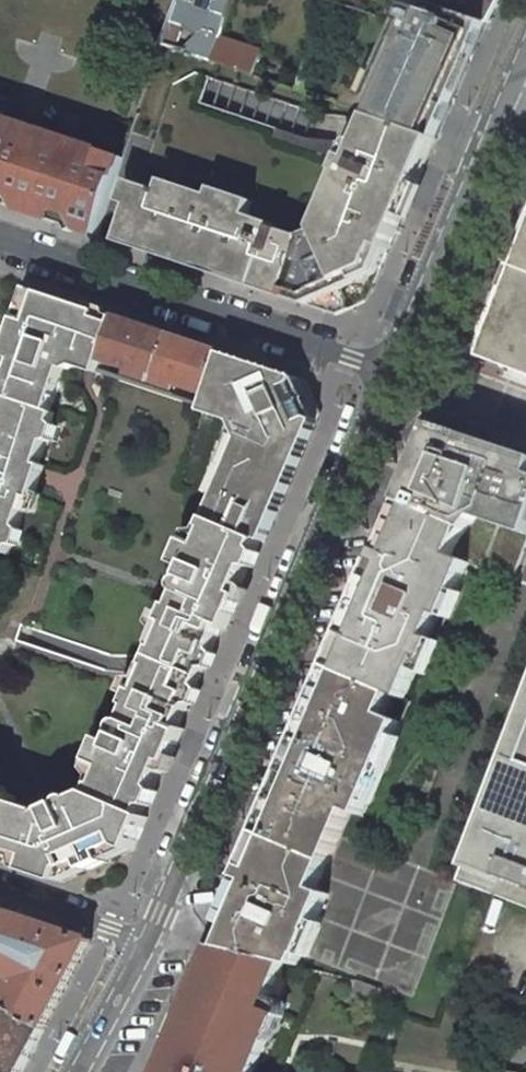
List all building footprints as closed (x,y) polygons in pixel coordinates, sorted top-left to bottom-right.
[(161,45),(213,62),(221,38),(183,26),(192,0),(176,0),(161,45)] [(208,10),(214,12),(209,27),(223,32),(233,0),(211,0),(208,10)] [(367,13),(338,102),(381,116),(383,117),(383,119),(437,139),(486,23),(419,0),(327,0),(367,13)] [(486,23),(488,24),(500,0),(419,0),(486,23)] [(262,52),(221,38),(213,62),(254,75),(262,52)] [(2,200),(13,194),(18,205),(20,210),(56,222),(59,211),(77,218),(79,224),(81,230),(99,236),(111,198),(118,177),(122,167),(125,158),(105,151),(102,162),(88,158),(92,147),(0,116),(0,201),(2,200)] [(346,174),(318,229),(303,236),(277,227),(256,288),(326,311),(372,293),(386,258),(403,219),(409,204),(399,200),(407,182),(417,186),(437,139),(383,119),(383,117),(381,116),(367,143),(358,159),(352,157),(344,172),(346,174)] [(358,159),(367,143),(363,141),(359,142),(352,157),(358,159)] [(92,147),(88,158),(102,162),(105,151),(92,147)] [(200,192),(152,176),(148,187),(118,177),(111,198),(119,201),(107,238),(200,269),(205,254),(229,262),(224,277),(256,288),(277,227),(277,224),(245,214),(250,200),(203,184),(200,192)] [(409,204),(417,186),(407,182),(399,200),(409,204)] [(13,194),(2,200),(2,201),(5,204),(9,206),(14,206),(18,205),(13,194)] [(494,285),(501,288),(474,356),(525,376),(525,210),(494,285)] [(56,222),(73,227),(79,224),(77,218),(59,211),(56,222)] [(200,269),(224,277),(229,262),(205,254),(200,269)] [(11,553),(29,497),(34,498),(46,461),(39,458),(55,409),(50,408),(64,365),(69,367),(77,364),(100,371),(100,370),(104,360),(118,318),(64,300),(38,292),(35,290),(25,320),(17,317),(13,316),(1,355),(4,356),(11,358),(6,375),(0,373),(0,394),(3,395),(0,405),(0,550),(11,553)] [(372,293),(326,311),(337,315),(368,301),(372,293)] [(169,335),(118,318),(104,360),(155,377),(169,335)] [(222,353),(169,335),(155,377),(209,395),(212,385),(222,353)] [(231,391),(241,359),(222,353),(212,385),(228,390),(231,391)] [(0,359),(0,373),(6,375),(11,358),(4,356),(1,355),(0,359)] [(192,533),(181,560),(194,565),(179,601),(174,599),(168,614),(173,616),(153,663),(202,679),(224,626),(229,628),(244,594),(239,591),(262,538),(267,540),(311,437),(318,419),(297,378),(279,372),(241,359),(231,391),(228,390),(212,385),(209,395),(207,400),(205,406),(204,407),(235,417),(243,433),(211,511),(215,513),(205,539),(192,533)] [(212,946),(222,949),(224,949),(262,958),(284,964),(297,967),(302,957),(303,957),(314,933),(312,932),(328,896),(317,892),(350,813),(360,818),(400,724),(383,717),(392,696),(401,701),(419,660),(426,662),(434,642),(428,639),(438,616),(444,619),(467,566),(509,584),(525,538),(525,457),(435,424),(212,946)] [(202,679),(153,663),(151,667),(143,686),(138,684),(129,703),(134,705),(128,719),(182,737),(186,730),(182,728),(199,687),(202,679)] [(453,885),(525,913),(525,695),(453,885)] [(34,858),(29,871),(61,882),(134,849),(149,816),(145,814),(168,762),(171,763),(182,737),(128,719),(118,741),(108,736),(97,761),(111,767),(100,792),(97,791),(51,811),(18,799),(19,796),(0,789),(0,847),(34,858)] [(10,911),(0,908),(0,935),(10,911)] [(4,1005),(45,1027),(92,941),(91,938),(10,911),(0,935),(0,973),(17,981),(4,1005)] [(222,949),(212,972),(207,975),(188,1019),(190,1026),(173,1062),(168,1066),(165,1071),(253,1071),(268,1038),(265,1032),(274,1014),(264,1010),(284,964),(262,958),(224,949),(222,949)] [(2,1071),(21,1071),(45,1027),(4,1005),(0,1003),(0,1071),(2,1071)]
